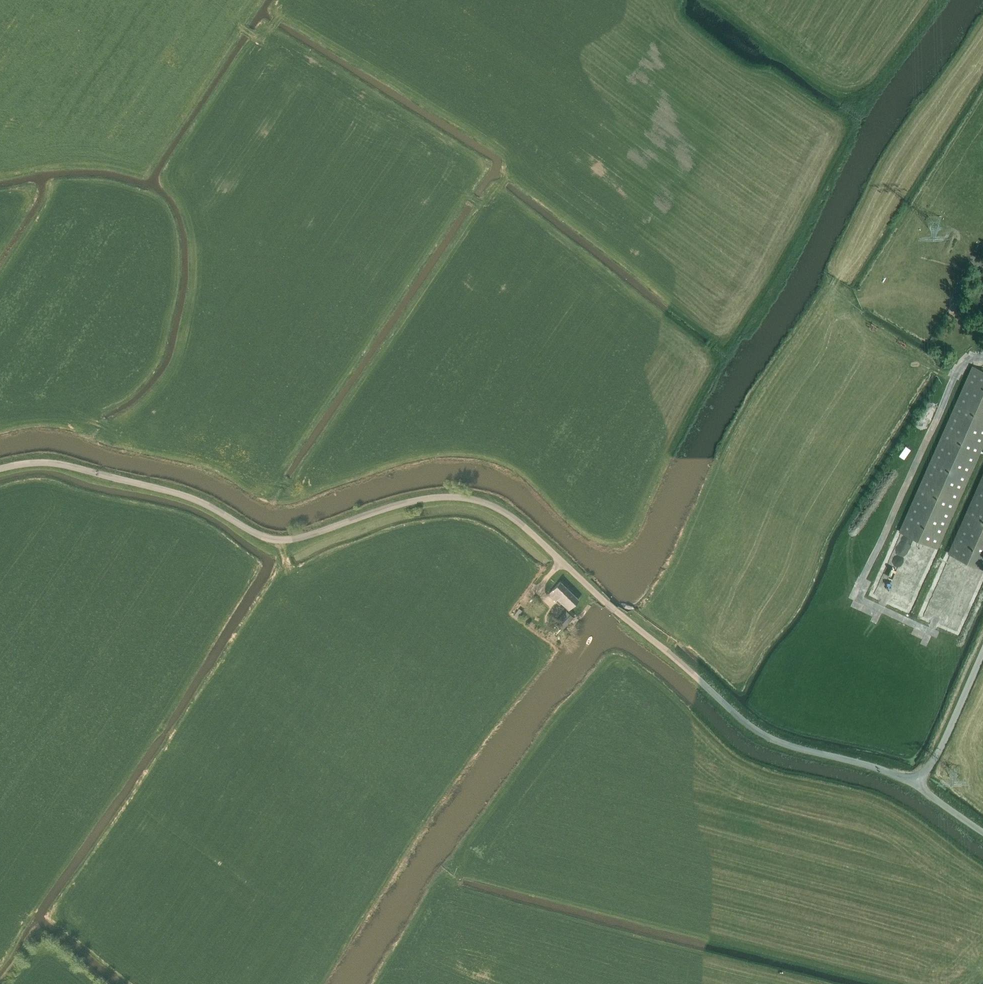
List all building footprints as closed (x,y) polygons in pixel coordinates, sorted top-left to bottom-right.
[(982,446),(982,370),(973,366),(900,531),(938,548),(982,446)] [(949,553),(973,564),(982,568),(982,475),(949,553)] [(559,604),(561,602),(569,609),(579,599),(560,581),(548,594),(555,601),(555,600),(559,604)] [(554,622),(562,630),(574,617),(566,610),(554,622)]
